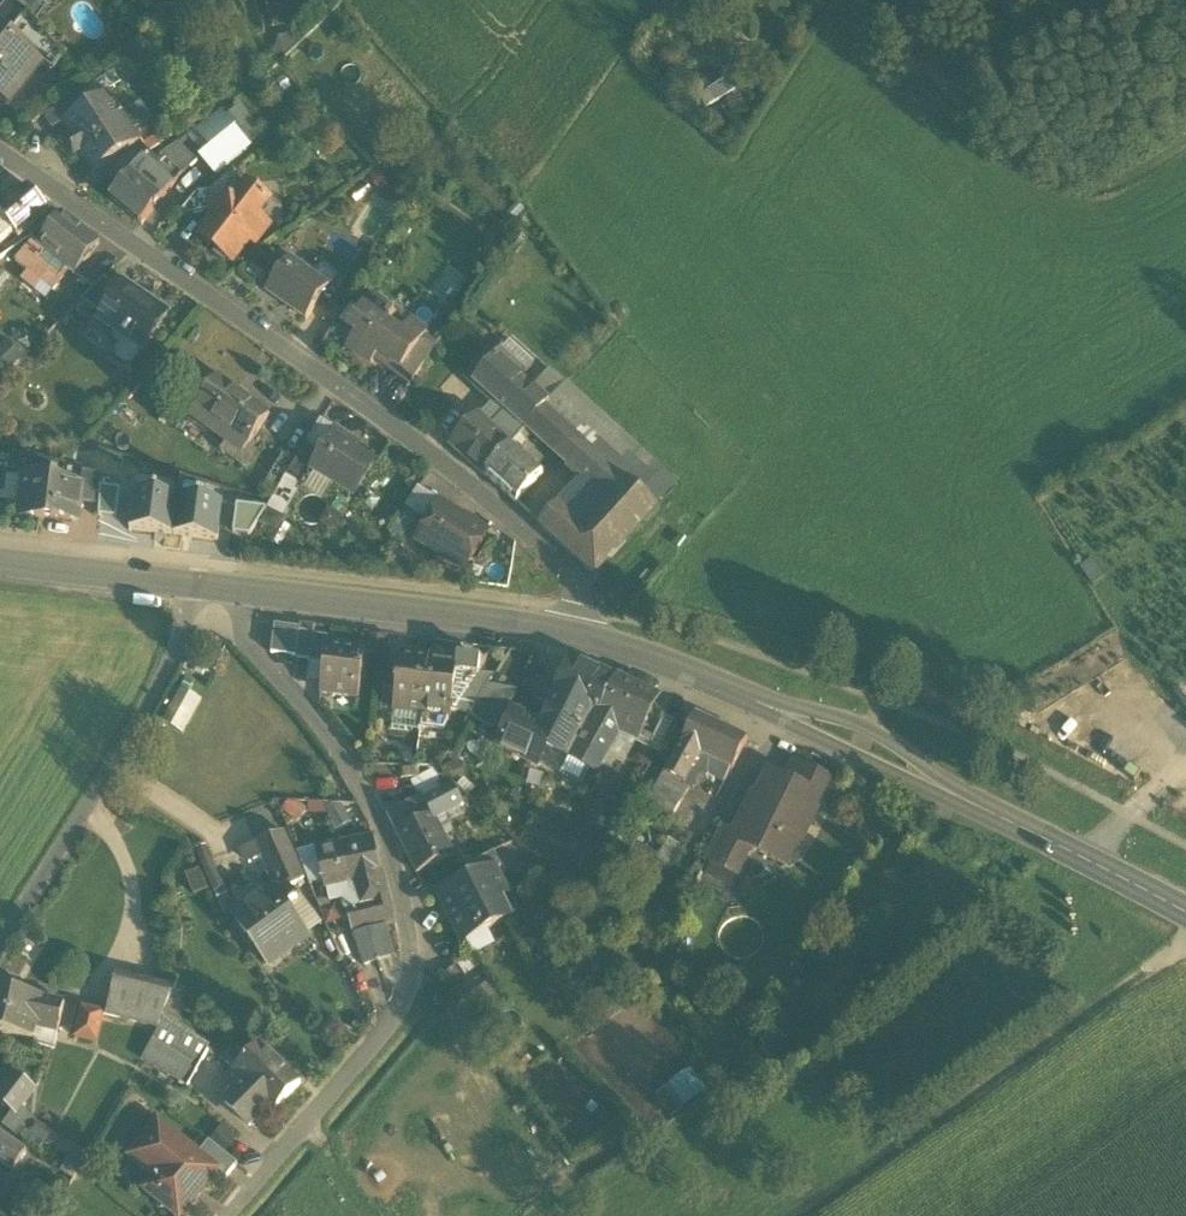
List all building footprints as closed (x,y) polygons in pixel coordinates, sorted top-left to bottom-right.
[(0,23),(0,25),(10,33),(28,11),(19,0),(0,23)] [(28,11),(37,23),(48,9),(41,0),(19,0),(28,11)] [(48,9),(60,1),(60,0),(41,0),(48,9)] [(50,40),(37,23),(28,11),(10,33),(38,55),(50,40)] [(42,63),(44,61),(38,55),(10,33),(0,25),(0,86),(6,78),(21,90),(42,63)] [(50,40),(38,55),(44,61),(42,63),(53,72),(68,55),(50,40)] [(113,73),(81,95),(89,107),(109,94),(122,86),(113,73)] [(6,78),(0,86),(0,96),(9,103),(21,90),(6,78)] [(63,125),(94,173),(140,143),(134,133),(149,123),(140,107),(124,117),(109,94),(89,107),(62,124),(63,125)] [(44,119),(52,132),(63,125),(62,124),(89,107),(81,95),(44,119)] [(264,138),(238,103),(224,115),(249,149),(264,138)] [(249,149),(224,115),(188,139),(201,160),(215,178),(249,149)] [(188,139),(156,161),(183,177),(201,160),(188,139)] [(149,155),(143,162),(173,188),(183,177),(156,161),(149,155)] [(141,227),(173,188),(143,162),(110,200),(141,227)] [(236,171),(211,192),(213,207),(235,204),(238,200),(236,171)] [(0,211),(0,218),(14,234),(19,240),(50,214),(27,188),(0,211)] [(201,241),(229,262),(246,239),(253,244),(266,226),(255,218),(267,202),(248,188),(238,200),(235,204),(213,207),(208,208),(209,214),(211,227),(201,241)] [(182,213),(187,217),(209,214),(208,208),(213,207),(211,192),(198,194),(182,213)] [(63,217),(40,247),(35,243),(16,264),(29,274),(23,282),(35,292),(42,284),(54,293),(70,272),(75,277),(100,246),(63,217)] [(0,218),(0,246),(14,234),(0,218)] [(266,292),(308,319),(329,286),(288,259),(266,292)] [(0,271),(0,296),(12,281),(0,271)] [(84,302),(103,316),(120,291),(105,280),(84,302)] [(117,363),(126,368),(134,366),(147,347),(169,315),(125,284),(120,291),(103,316),(99,321),(117,333),(115,335),(124,341),(116,353),(117,363)] [(393,379),(396,381),(424,337),(428,332),(410,321),(404,330),(392,322),(397,315),(370,297),(349,330),(357,335),(348,349),(373,366),(378,358),(399,371),(393,379)] [(396,381),(407,388),(435,345),(424,337),(396,381)] [(511,341),(497,357),(522,379),(536,363),(511,341)] [(24,359),(7,342),(0,349),(0,371),(6,376),(24,359)] [(466,375),(474,382),(497,357),(489,350),(466,375)] [(505,410),(512,416),(535,391),(532,388),(522,379),(497,357),(474,382),(495,401),(505,410)] [(549,404),(566,386),(568,385),(550,369),(532,388),(535,391),(549,404)] [(233,437),(249,448),(271,418),(218,380),(191,418),(227,445),(233,437)] [(663,473),(566,386),(549,404),(546,408),(625,480),(642,496),(663,473)] [(549,404),(535,391),(512,416),(526,429),(546,408),(549,404)] [(495,401),(479,417),(490,427),(505,410),(495,401)] [(526,429),(583,481),(605,502),(625,480),(546,408),(526,429)] [(511,446),(526,429),(512,416),(505,410),(490,427),(496,433),(511,446)] [(485,475),(511,446),(496,433),(490,427),(479,417),(453,446),(485,475)] [(319,426),(307,446),(286,479),(300,487),(301,488),(312,471),(311,471),(321,454),(333,435),(319,426)] [(335,486),(352,496),(372,463),(356,453),(358,449),(333,435),(321,454),(311,471),(312,471),(335,486)] [(233,437),(227,445),(221,453),(246,471),(258,455),(249,448),(233,437)] [(542,475),(511,446),(485,475),(516,503),(542,475)] [(301,488),(300,487),(297,493),(299,495),(305,498),(314,495),(325,501),(335,486),(312,471),(301,488)] [(642,496),(656,508),(677,486),(663,473),(642,496)] [(81,504),(100,507),(101,489),(102,478),(84,474),(82,487),(83,487),(81,504)] [(44,519),(78,523),(81,504),(83,487),(82,487),(49,483),(49,479),(24,476),(23,479),(20,505),(19,519),(44,522),(44,519)] [(4,503),(20,505),(23,479),(7,477),(4,503)] [(300,487),(286,479),(268,510),(284,520),(299,495),(297,493),(300,487)] [(642,496),(625,480),(605,502),(582,528),(559,507),(542,526),(596,576),(656,508),(642,496)] [(582,528),(605,502),(583,481),(559,507),(582,528)] [(119,491),(101,489),(100,507),(100,518),(116,520),(119,491)] [(430,525),(442,506),(443,504),(419,489),(405,510),(430,525)] [(134,493),(130,531),(174,537),(179,498),(158,496),(158,494),(155,494),(155,496),(134,493)] [(530,516),(542,526),(559,507),(548,497),(530,516)] [(199,501),(179,498),(174,537),(218,542),(223,504),(202,502),(202,500),(199,499),(199,501)] [(258,524),(268,510),(238,506),(234,535),(250,537),(258,524)] [(419,543),(455,566),(455,565),(469,562),(487,534),(442,506),(430,525),(423,527),(419,533),(421,540),(419,543)] [(284,520),(268,510),(258,524),(276,534),(284,520)] [(455,565),(455,566),(463,571),(469,562),(455,565)] [(271,656),(296,659),(300,633),(300,630),(275,627),(271,656)] [(314,635),(300,633),(296,659),(296,661),(310,663),(314,637),(314,635)] [(328,639),(314,637),(310,663),(310,665),(324,667),(327,648),(328,639)] [(321,695),(359,700),(362,674),(363,674),(363,671),(365,652),(327,648),(324,667),(322,685),(321,695)] [(394,714),(422,718),(430,660),(401,657),(396,693),(394,714)] [(457,658),(457,664),(458,664),(456,677),(477,680),(480,661),(457,658)] [(430,660),(422,718),(449,721),(451,721),(452,713),(456,677),(458,664),(457,664),(430,660)] [(542,746),(570,761),(616,680),(615,680),(615,681),(574,661),(540,729),(514,716),(498,750),(532,767),(534,764),(542,746)] [(324,667),(310,665),(308,683),(322,685),(324,667)] [(452,713),(457,713),(459,710),(468,694),(483,696),(488,688),(492,682),(492,681),(477,680),(456,677),(452,713)] [(657,700),(616,680),(570,761),(591,771),(598,775),(601,769),(603,767),(601,766),(619,734),(638,743),(639,739),(651,713),(657,700)] [(469,719),(493,733),(503,716),(506,717),(517,694),(516,694),(488,688),(483,696),(474,711),(469,719)] [(184,737),(203,702),(181,690),(162,725),(184,737)] [(381,713),(394,714),(396,693),(384,691),(381,713)] [(474,711),(483,696),(468,694),(459,710),(474,711)] [(639,739),(652,745),(665,719),(651,713),(639,739)] [(420,734),(421,731),(422,718),(394,714),(392,731),(420,734)] [(681,745),(693,750),(706,722),(695,717),(681,745)] [(449,726),(449,721),(422,718),(421,731),(445,734),(449,726)] [(638,743),(636,745),(658,756),(675,724),(665,719),(652,745),(639,739),(638,743)] [(693,750),(704,755),(731,768),(734,769),(747,741),(706,722),(693,750)] [(603,767),(601,769),(610,774),(616,764),(624,768),(636,745),(638,743),(619,734),(601,766),(603,767)] [(666,777),(688,788),(697,769),(704,755),(693,750),(681,745),(666,777)] [(561,777),(570,761),(542,746),(534,764),(561,777)] [(724,782),(731,768),(704,755),(697,769),(724,782)] [(570,761),(561,777),(582,789),(591,771),(570,761)] [(786,781),(820,798),(829,780),(795,764),(786,781)] [(411,784),(418,797),(441,784),(434,771),(411,784)] [(755,853),(786,868),(796,848),(799,849),(817,813),(814,811),(820,798),(786,781),(769,773),(761,789),(766,791),(762,799),(754,801),(751,800),(733,836),(731,841),(755,853)] [(650,810),(676,823),(693,790),(688,788),(666,777),(650,810)] [(432,817),(434,821),(462,806),(452,787),(426,805),(432,817)] [(388,816),(397,834),(432,817),(426,805),(422,798),(388,816)] [(289,803),(280,813),(297,824),(308,811),(299,803),(289,803)] [(328,816),(324,805),(309,804),(308,814),(328,816)] [(324,805),(328,816),(333,832),(352,824),(343,806),(324,805)] [(467,816),(462,806),(434,821),(444,841),(455,835),(450,824),(467,816)] [(397,834),(418,875),(453,857),(444,841),(434,821),(432,817),(397,834)] [(711,865),(737,878),(748,856),(755,853),(731,841),(733,836),(720,830),(705,862),(711,865)] [(261,860),(274,889),(282,883),(287,890),(305,881),(285,834),(255,846),(261,860)] [(343,844),(349,878),(360,910),(373,907),(377,928),(386,926),(394,923),(389,902),(385,885),(381,886),(372,838),(343,844)] [(681,848),(669,841),(656,862),(668,870),(681,848)] [(343,844),(316,849),(323,884),(349,878),(343,844)] [(250,865),(261,860),(255,846),(245,851),(250,865)] [(310,887),(323,884),(316,849),(315,848),(296,853),(310,887)] [(590,848),(574,864),(589,879),(601,858),(590,848)] [(198,854),(215,894),(225,890),(208,850),(198,854)] [(469,867),(476,881),(496,871),(502,869),(494,854),(469,867)] [(556,876),(578,897),(589,879),(574,864),(570,861),(556,876)] [(737,878),(711,865),(705,878),(731,891),(737,878)] [(185,877),(194,897),(209,891),(199,870),(185,877)] [(440,899),(462,942),(464,941),(487,929),(512,917),(501,895),(507,893),(496,871),(476,881),(440,899)] [(360,910),(349,878),(323,884),(325,891),(326,891),(329,904),(342,900),(346,914),(360,910)] [(274,889),(272,891),(288,914),(293,910),(290,906),(296,901),(287,890),(282,883),(274,889)] [(230,901),(225,890),(215,894),(220,906),(230,901)] [(305,937),(288,914),(272,891),(236,918),(269,965),(305,937)] [(302,896),(296,901),(290,906),(293,910),(288,914),(305,937),(323,924),(302,896)] [(336,905),(320,911),(326,927),(342,920),(336,905)] [(346,914),(352,934),(368,930),(377,928),(373,907),(360,910),(346,914)] [(377,928),(368,930),(379,964),(396,958),(386,926),(377,928)] [(487,929),(464,941),(472,956),(473,958),(496,947),(487,929)] [(352,934),(364,969),(379,964),(368,930),(352,934)] [(481,969),(473,958),(472,956),(457,967),(466,979),(481,969)] [(159,1030),(163,1019),(171,999),(172,996),(117,982),(108,1018),(159,1030)] [(33,1041),(35,1030),(57,1035),(64,1005),(0,991),(0,1033),(33,1041)] [(187,1006),(171,999),(163,1019),(178,1027),(187,1006)] [(75,1039),(96,1044),(104,1015),(83,1009),(75,1039)] [(141,1062),(188,1089),(212,1046),(178,1027),(163,1019),(159,1030),(141,1062)] [(54,1048),(57,1035),(35,1030),(33,1041),(32,1043),(54,1048)] [(233,1075),(243,1084),(244,1085),(247,1083),(270,1105),(275,1110),(300,1085),(260,1046),(235,1071),(236,1072),(233,1075)] [(668,1086),(684,1110),(708,1095),(691,1070),(668,1086)] [(14,1073),(4,1086),(27,1103),(36,1091),(14,1073)] [(253,1122),(270,1105),(247,1083),(244,1085),(243,1084),(229,1098),(253,1122)] [(27,1103),(4,1086),(0,1092),(0,1105),(13,1114),(3,1127),(14,1136),(25,1122),(17,1116),(27,1103)] [(34,1122),(36,1091),(27,1103),(17,1116),(25,1122),(34,1122)] [(46,1145),(35,1138),(43,1126),(34,1122),(25,1122),(14,1136),(29,1146),(29,1145),(41,1153),(46,1145)] [(176,1215),(181,1215),(217,1172),(217,1171),(199,1156),(158,1124),(131,1158),(156,1178),(145,1191),(176,1215)] [(88,1154),(43,1126),(35,1138),(46,1145),(68,1158),(82,1166),(88,1154)] [(209,1143),(225,1156),(231,1149),(240,1140),(225,1126),(216,1135),(209,1143)] [(12,1172),(26,1152),(0,1134),(0,1164),(12,1172)] [(217,1172),(226,1180),(238,1166),(225,1156),(209,1143),(199,1156),(217,1171),(217,1172)] [(75,1181),(82,1166),(68,1158),(60,1174),(75,1181)]
